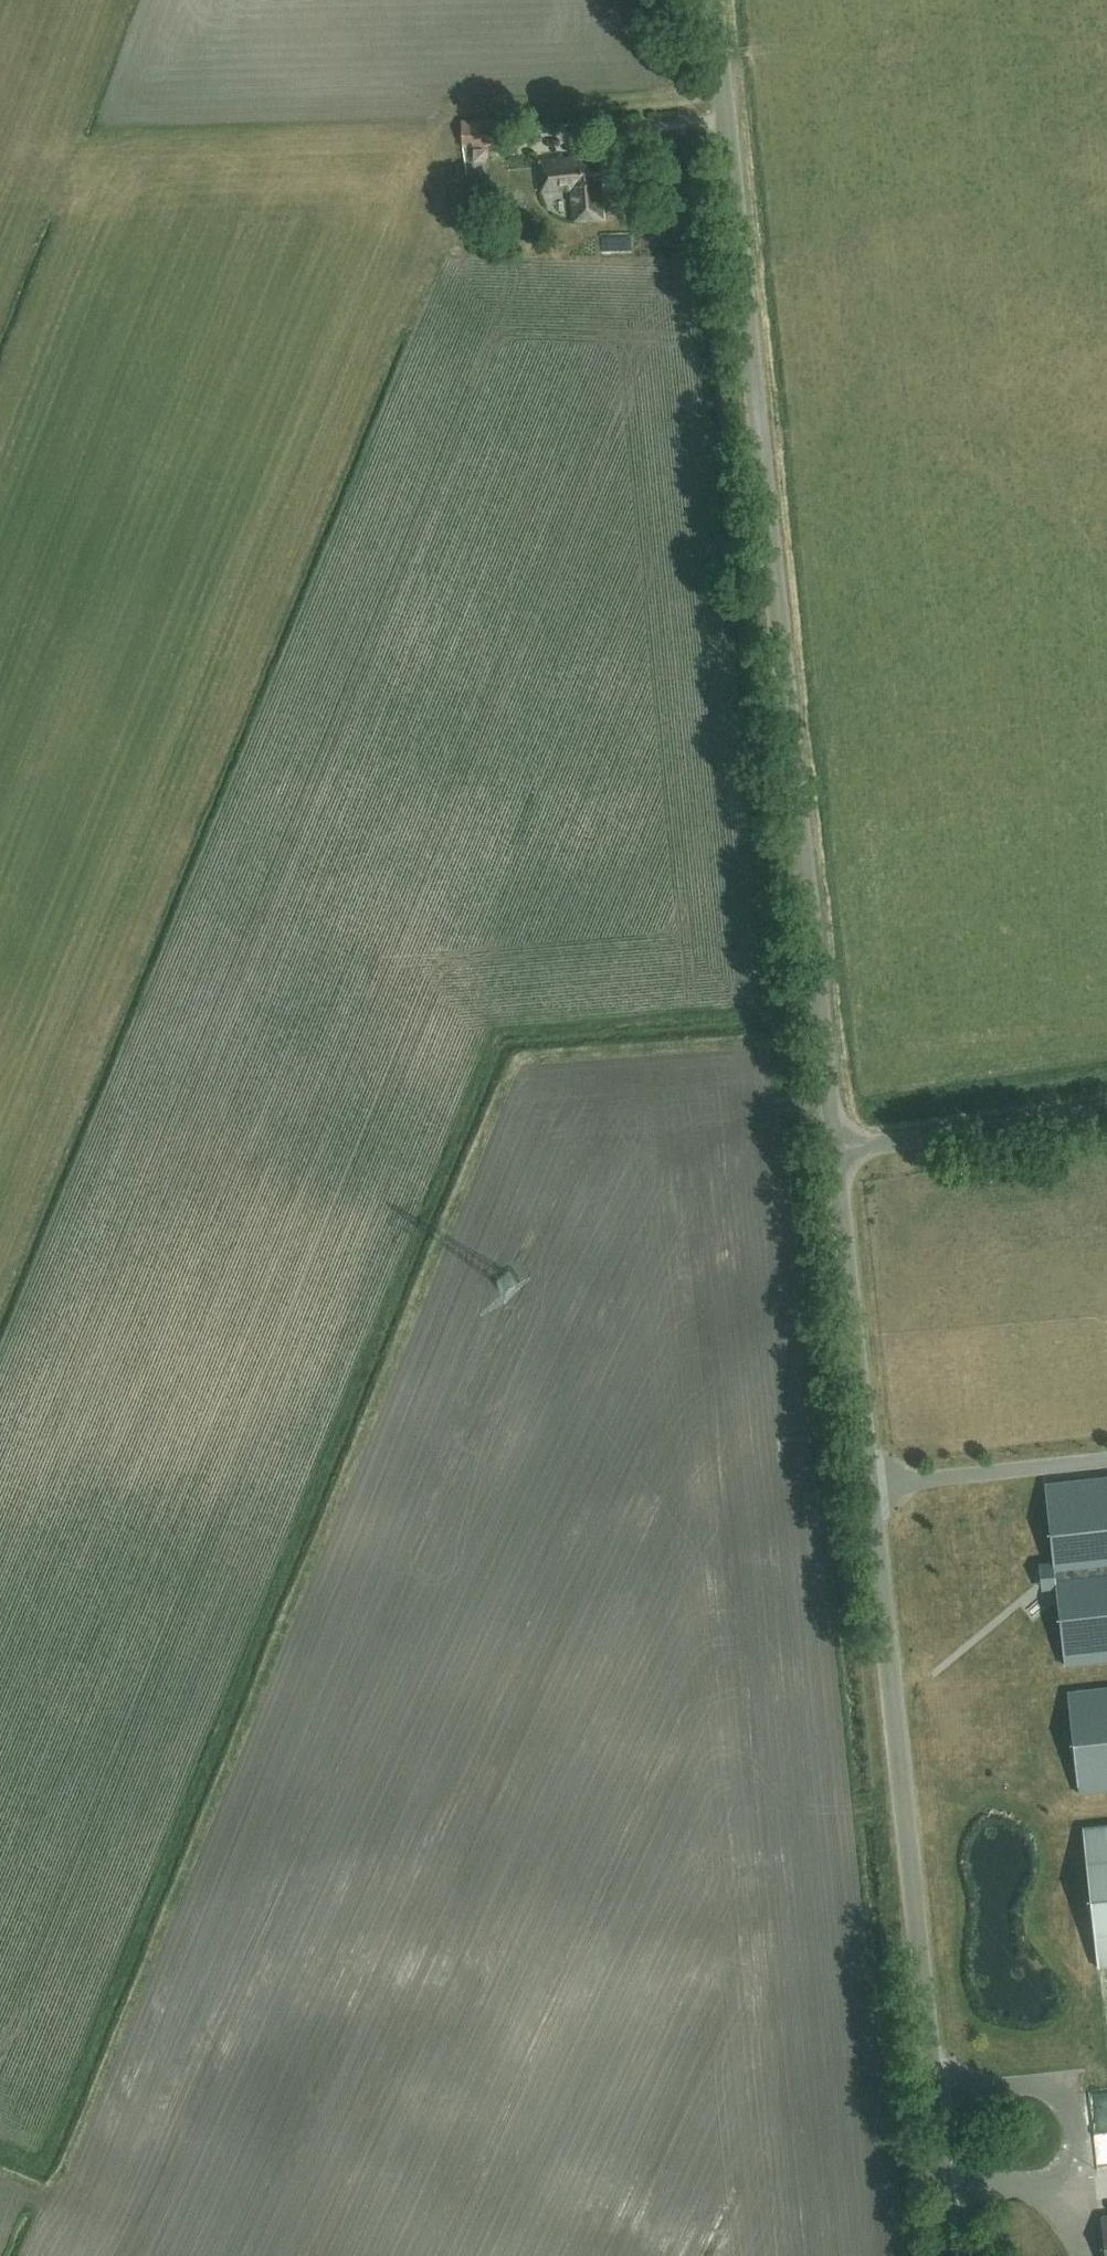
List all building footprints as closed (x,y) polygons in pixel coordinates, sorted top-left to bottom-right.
[(461,118),(462,141),(473,141),(473,144),(508,145),(508,133),(518,132),(516,117),(461,118)] [(541,192),(572,189),(574,220),(602,218),(600,191),(602,191),(600,155),(538,159),(541,192)] [(1047,1563),(1049,1587),(1050,1587),(1050,1586),(1057,1585),(1065,1665),(1106,1661),(1106,1477),(1046,1484),(1054,1564),(1048,1565),(1048,1563),(1047,1563)] [(1068,1692),(1079,1793),(1106,1790),(1106,1687),(1068,1692)] [(1083,1827),(1098,1967),(1106,1967),(1106,1825),(1083,1827)]
